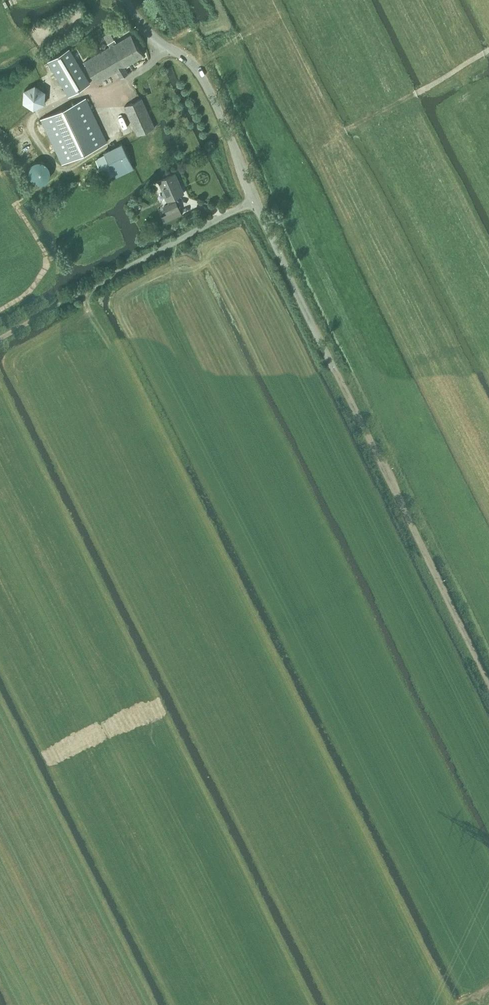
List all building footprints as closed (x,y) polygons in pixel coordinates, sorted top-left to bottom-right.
[(111,47),(85,63),(97,83),(144,55),(131,34),(117,43),(109,30),(103,34),(111,47)] [(47,62),(68,97),(89,85),(69,50),(47,62)] [(142,98),(126,106),(138,135),(155,128),(142,98)] [(86,99),(41,120),(61,164),(106,143),(86,99)] [(122,144),(104,152),(116,177),(134,169),(122,144)] [(44,171),(44,169),(43,166),(42,164),(40,162),(38,160),(36,159),(33,158),(30,159),(28,159),(25,160),(23,162),(22,164),(21,167),(20,169),(20,172),(21,175),(22,177),(24,179),(26,181),(28,182),(31,182),(34,182),(36,181),(39,180),(41,178),(42,176),(43,174),(44,171)] [(175,173),(158,180),(169,204),(163,206),(167,214),(179,209),(174,198),(184,194),(175,173)]
